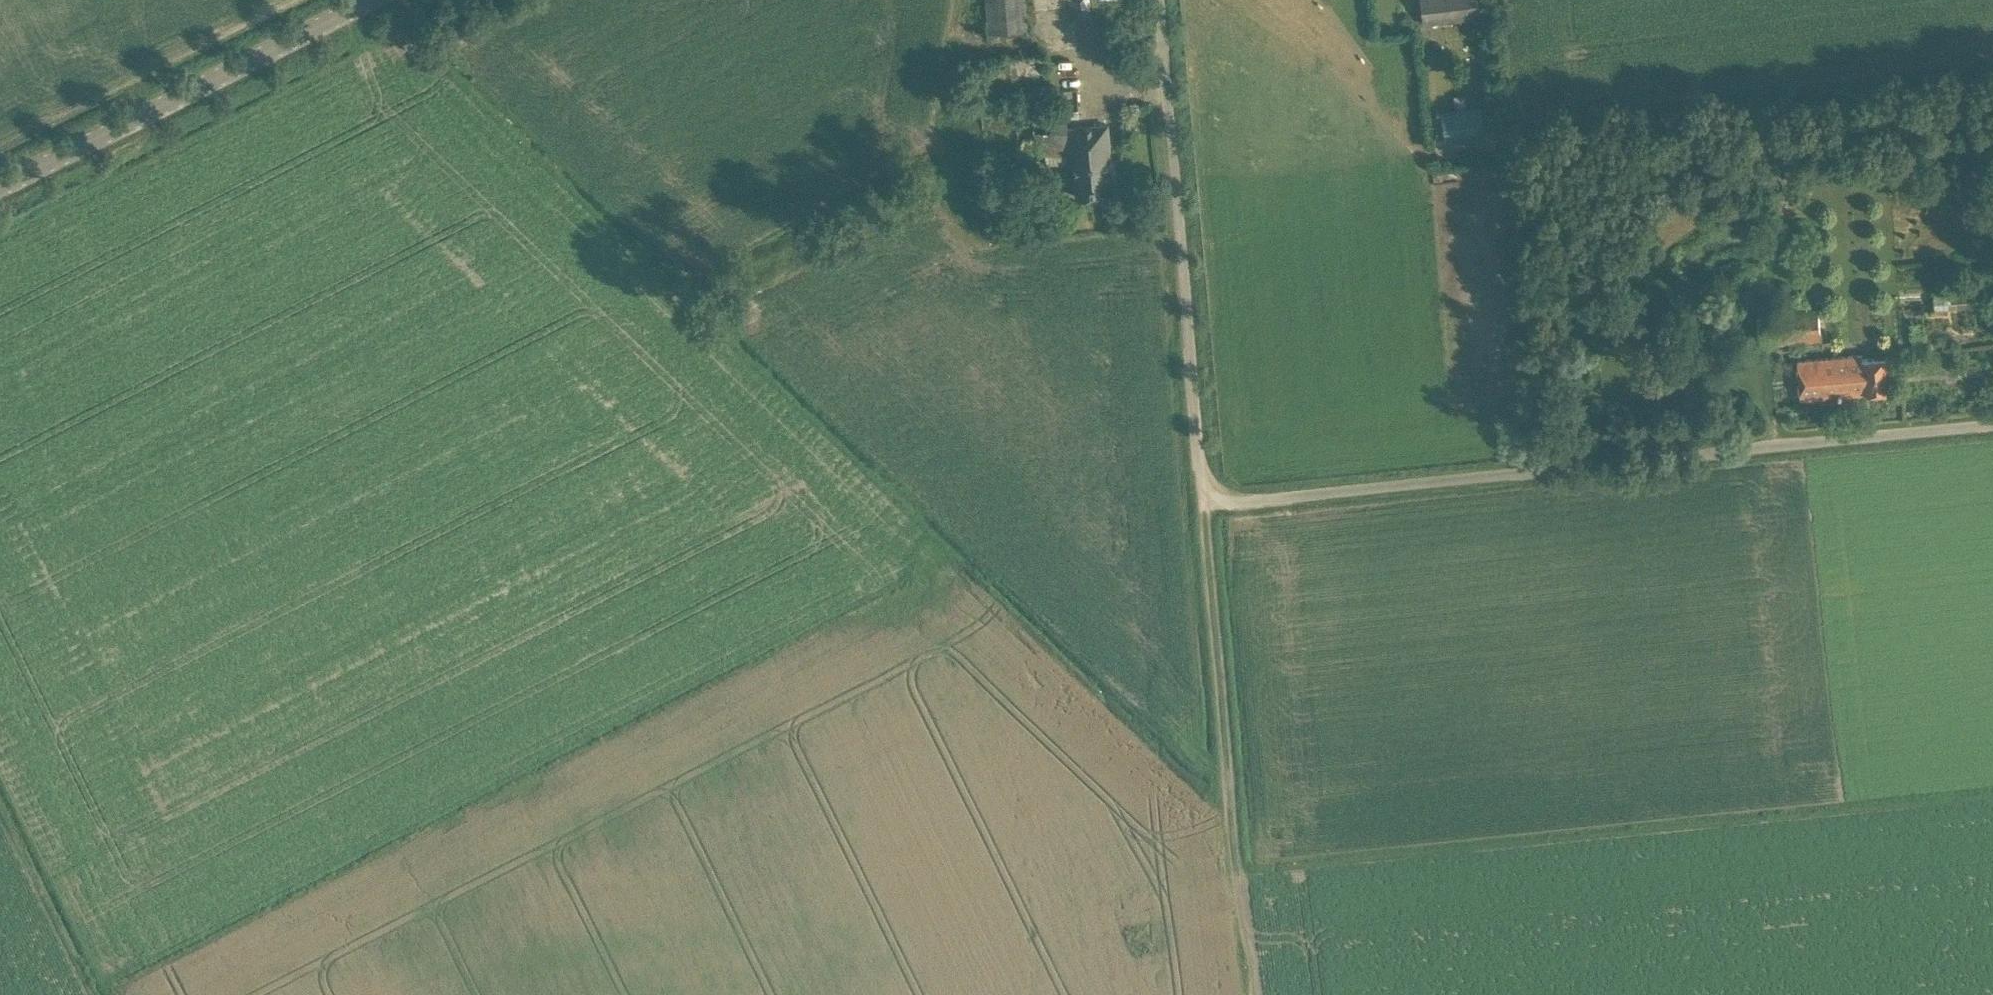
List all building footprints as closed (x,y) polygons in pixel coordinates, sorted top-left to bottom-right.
[(1024,0),(986,0),(989,31),(1007,29),(1027,27),(1024,0)] [(1423,22),(1479,14),(1477,0),(1421,0),(1423,22)] [(1440,109),(1444,140),(1482,136),(1478,105),(1440,109)] [(1108,123),(1068,126),(1069,149),(1070,161),(1073,161),(1076,196),(1109,193),(1106,158),(1111,157),(1108,123)] [(1758,314),(1761,344),(1822,338),(1818,308),(1758,314)] [(1798,359),(1800,378),(1802,397),(1894,389),(1891,355),(1863,358),(1863,354),(1798,359)]
